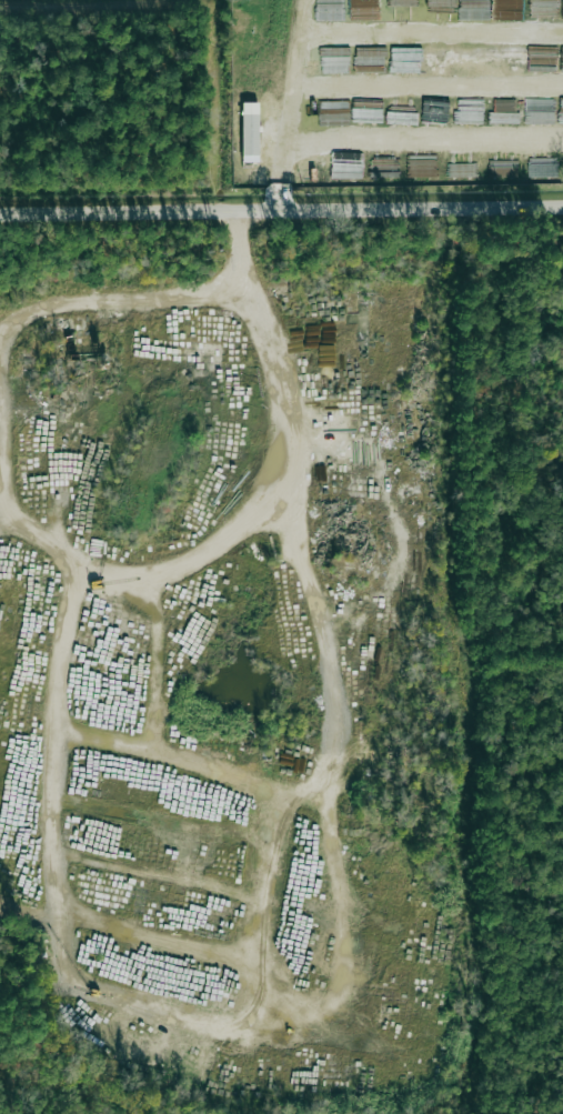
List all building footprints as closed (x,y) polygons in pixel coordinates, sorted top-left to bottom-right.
[(242,161),(258,161),(258,103),(242,103),(242,161)]
